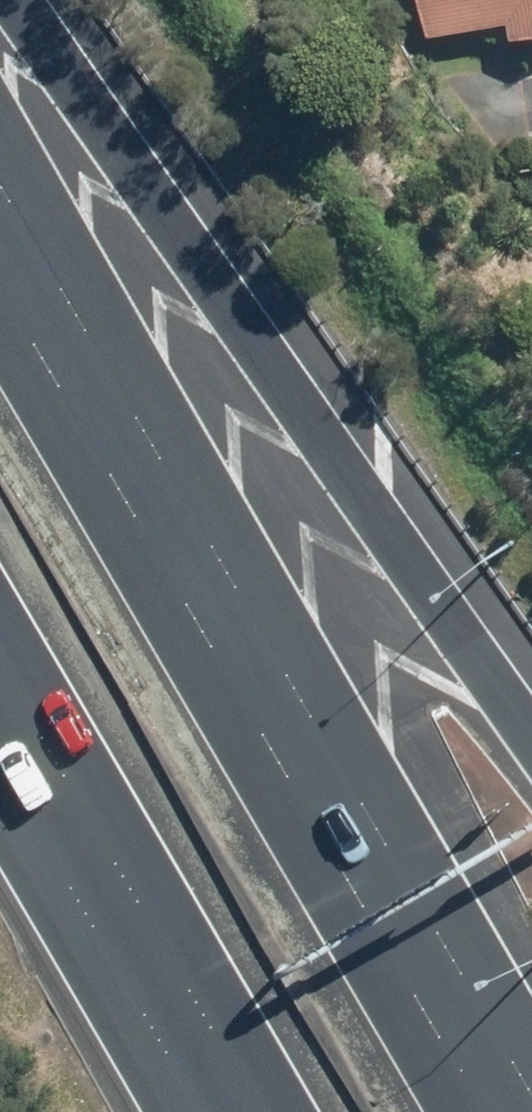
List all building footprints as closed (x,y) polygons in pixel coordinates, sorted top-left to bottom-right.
[(418,26),(499,12),(502,29),(531,24),(531,0),(414,0),(418,26)]
